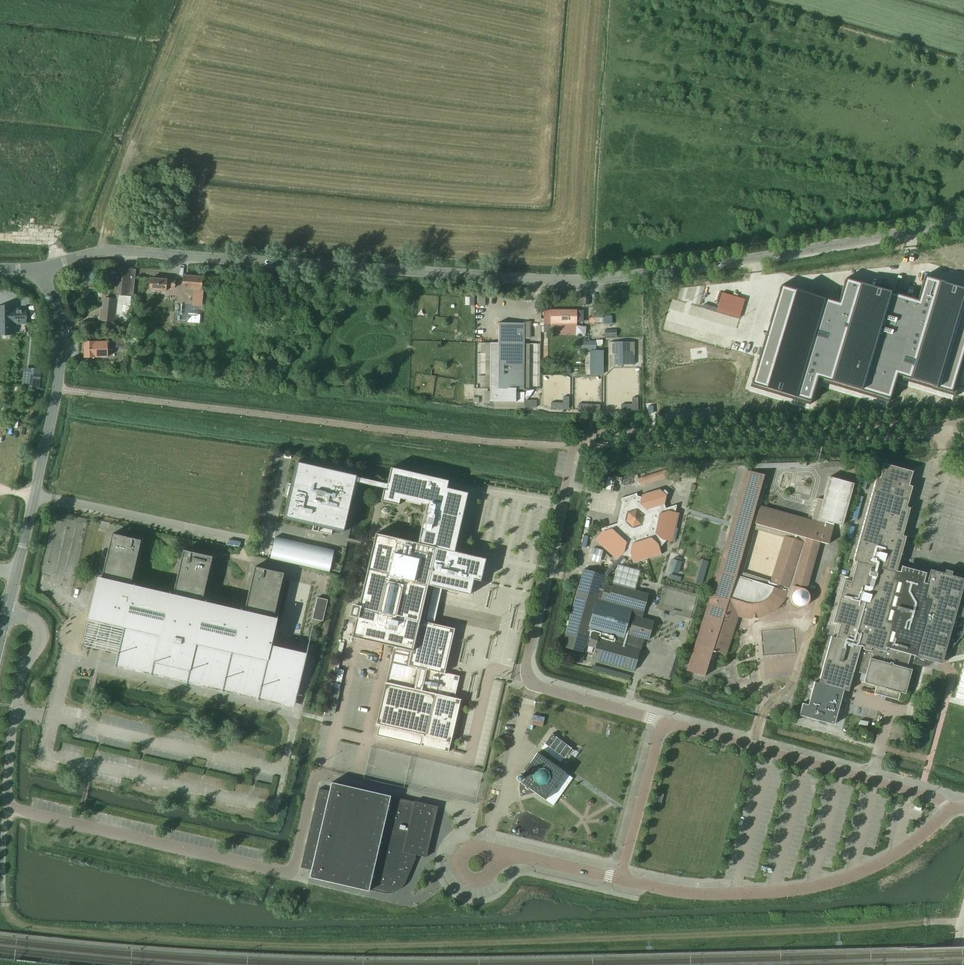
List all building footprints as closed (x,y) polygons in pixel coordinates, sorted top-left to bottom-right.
[(131,269),(131,268),(117,267),(116,274),(109,273),(108,287),(115,288),(114,295),(115,295),(115,299),(104,298),(102,314),(100,314),(100,321),(129,324),(132,297),(133,297),(136,270),(131,269)] [(203,277),(184,275),(182,288),(202,290),(202,289),(217,290),(218,278),(203,277)] [(175,280),(150,278),(150,290),(165,291),(166,287),(174,288),(175,280)] [(730,381),(796,403),(811,384),(882,405),(956,389),(963,377),(963,313),(858,307),(862,289),(770,292),(730,381)] [(716,311),(740,318),(745,299),(722,292),(716,311)] [(0,308),(0,334),(14,334),(14,324),(25,324),(25,309),(14,310),(14,308),(0,308)] [(544,310),(544,323),(550,323),(550,325),(551,325),(560,325),(575,325),(576,325),(576,323),(576,322),(576,311),(576,310),(544,310)] [(484,391),(484,403),(490,403),(490,401),(494,401),(494,409),(524,409),(524,401),(518,401),(518,392),(518,389),(524,389),(529,389),(530,343),(525,343),(525,339),(531,339),(531,322),(525,321),(525,322),(525,323),(497,323),(500,323),(499,343),(491,343),(485,343),(485,388),(485,389),(490,389),(490,391),(484,391)] [(551,325),(551,335),(575,335),(575,325),(560,325),(551,325)] [(113,336),(98,337),(99,342),(84,342),(84,357),(107,357),(107,349),(113,348),(113,336)] [(614,342),(610,342),(610,355),(615,355),(615,365),(630,364),(630,355),(634,355),(634,342),(630,342),(614,342)] [(590,351),(590,374),(603,374),(603,351),(596,351),(590,351)] [(556,433),(555,439),(564,441),(565,435),(556,433)] [(288,497),(283,519),(313,526),(312,531),(331,535),(332,530),(343,532),(351,497),(354,498),(358,483),(386,489),(385,490),(383,490),(381,501),(398,505),(400,499),(405,500),(405,502),(420,505),(421,504),(426,505),(417,543),(375,534),(358,607),(354,606),(352,616),(349,616),(351,617),(356,618),(351,637),(394,647),(375,726),(378,726),(376,736),(448,752),(460,700),(454,698),(459,676),(447,673),(444,673),(454,629),(426,622),(429,609),(436,611),(442,589),(470,595),(473,580),(480,581),(485,559),(463,554),(454,552),(467,493),(446,488),(448,481),(391,468),(387,484),(362,479),(359,478),(359,477),(296,462),(291,484),(288,483),(285,496),(288,497)] [(910,508),(906,507),(912,486),(908,485),(912,471),(884,463),(880,477),(876,476),(853,561),(856,562),(851,581),(844,579),(832,622),(839,624),(835,638),(831,637),(818,683),(843,690),(848,691),(860,645),(863,646),(856,672),(865,674),(863,682),(876,686),(874,693),(898,700),(900,693),(905,694),(912,669),(907,668),(911,653),(915,654),(913,664),(922,666),(925,666),(927,665),(929,665),(934,661),(940,658),(945,653),(947,651),(949,649),(952,646),(954,644),(948,642),(957,608),(960,608),(958,614),(963,617),(963,574),(958,573),(957,577),(951,575),(952,572),(952,571),(946,570),(945,573),(931,569),(927,584),(923,583),(924,579),(917,577),(918,574),(908,572),(908,574),(896,571),(906,537),(902,536),(910,508)] [(777,608),(783,601),(785,596),(790,598),(790,599),(790,600),(791,601),(791,602),(792,603),(793,604),(794,605),(795,606),(796,606),(797,607),(798,607),(799,607),(800,607),(802,607),(803,607),(804,606),(805,606),(806,605),(807,604),(808,603),(808,602),(809,601),(809,600),(809,599),(809,597),(809,596),(809,595),(809,594),(808,593),(807,592),(807,591),(806,590),(819,542),(828,544),(834,523),(842,525),(854,484),(829,477),(823,500),(817,498),(811,520),(760,506),(763,493),(764,490),(765,485),(765,483),(764,481),(764,479),(763,477),(764,475),(746,470),(718,571),(695,645),(687,671),(704,676),(705,674),(707,673),(708,671),(709,669),(711,668),(712,666),(713,664),(714,661),(717,652),(726,654),(731,638),(738,616),(740,617),(750,618),(759,617),(769,614),(777,608)] [(617,523),(601,529),(602,532),(594,540),(616,560),(621,555),(631,557),(633,564),(661,555),(659,548),(666,541),(673,542),(679,513),(675,512),(676,505),(666,508),(664,505),(666,495),(659,489),(641,495),(641,497),(637,496),(636,493),(620,498),(622,501),(617,523)] [(284,573),(255,567),(244,612),(201,603),(212,557),(184,550),(173,596),(131,586),(141,540),(112,534),(98,594),(95,593),(89,617),(89,618),(104,621),(103,622),(104,623),(104,624),(105,624),(105,625),(106,625),(107,625),(108,625),(109,625),(110,624),(110,623),(125,626),(116,665),(283,703),(291,669),(292,669),(299,652),(293,649),(292,651),(271,646),(273,634),(270,633),(284,573)] [(281,537),(276,554),(334,569),(339,551),(281,537)] [(566,633),(562,647),(583,653),(585,645),(588,646),(592,630),(627,640),(629,634),(643,638),(648,640),(654,621),(642,618),(644,610),(648,594),(635,590),(636,585),(628,583),(627,588),(613,584),(612,587),(605,585),(607,575),(618,563),(625,556),(621,555),(616,560),(615,561),(604,573),(604,575),(583,569),(579,585),(568,624),(566,633)] [(681,572),(682,560),(670,560),(670,572),(681,572)] [(317,597),(312,619),(314,619),(321,621),(323,621),(328,600),(317,597)] [(634,670),(640,650),(643,638),(629,634),(627,640),(592,630),(588,646),(595,648),(592,658),(634,670)] [(662,650),(656,670),(667,673),(673,653),(662,650)] [(955,699),(963,702),(963,666),(955,699)] [(334,668),(325,712),(335,714),(343,670),(334,668)] [(834,724),(843,690),(818,683),(814,682),(808,705),(802,703),(799,715),(834,724)] [(103,712),(100,721),(117,727),(116,729),(123,731),(126,719),(103,712)] [(616,742),(617,732),(601,730),(600,740),(616,742)] [(572,748),(552,734),(544,743),(564,758),(572,748)] [(587,760),(595,745),(587,741),(579,756),(587,760)] [(564,772),(537,753),(521,776),(520,776),(520,775),(519,775),(518,776),(517,776),(517,777),(516,778),(516,779),(517,780),(518,781),(519,781),(519,784),(519,786),(519,788),(519,790),(519,792),(520,795),(520,797),(535,793),(545,800),(564,772)] [(426,857),(438,807),(331,782),(329,792),(319,789),(301,868),(311,870),(309,878),(369,891),(369,890),(384,893),(385,893),(387,893),(389,893),(391,893),(392,893),(394,892),(395,892),(397,891),(399,890),(400,889),(401,888),(403,886),(404,885),(405,883),(406,882),(406,880),(407,878),(416,857),(415,857),(416,855),(426,857)] [(664,794),(659,792),(656,803),(661,804),(664,794)]
